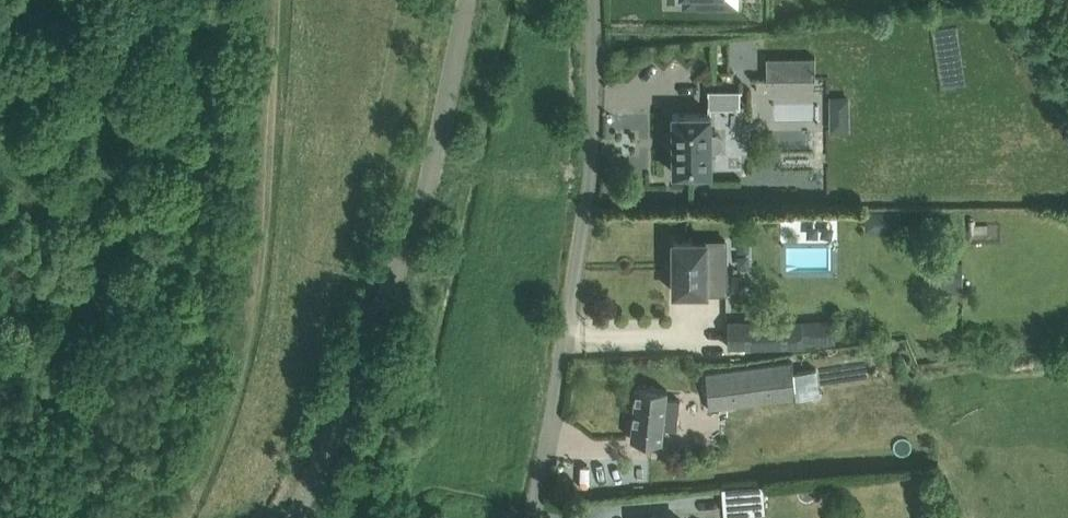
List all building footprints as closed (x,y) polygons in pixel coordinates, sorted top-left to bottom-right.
[(813,56),(768,56),(768,76),(813,76),(813,56)] [(708,89),(709,107),(739,106),(739,89),(708,89)] [(855,134),(857,103),(840,102),(838,133),(855,134)] [(673,138),(673,147),(673,172),(711,171),(711,151),(716,151),(720,149),(722,145),(722,139),(720,135),(716,132),(711,132),(711,112),(672,112),(673,138)] [(874,216),(874,236),(906,235),(905,215),(874,216)] [(725,239),(673,240),(674,292),(725,291),(725,239)] [(962,262),(939,262),(939,292),(962,292),(962,262)] [(835,319),(728,320),(729,346),(807,346),(807,342),(835,342),(835,319)] [(705,372),(709,406),(796,395),(792,361),(705,372)] [(665,397),(666,389),(636,386),(631,438),(661,441),(662,427),(677,428),(680,399),(665,397)] [(723,487),(725,513),(764,510),(762,484),(723,487)] [(691,515),(715,514),(714,499),(690,500),(691,515)]
